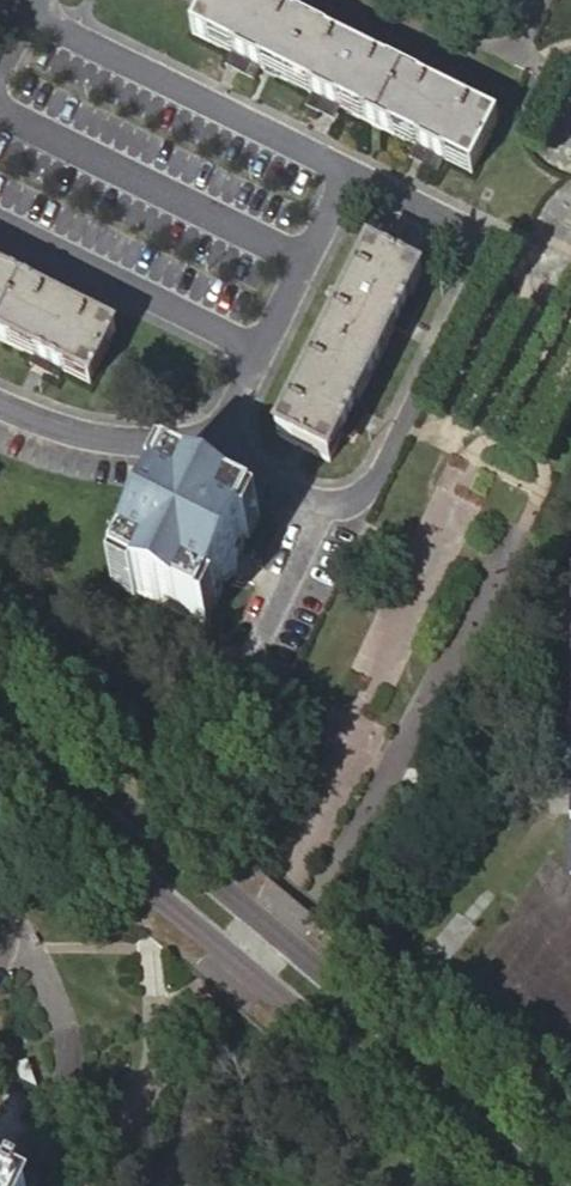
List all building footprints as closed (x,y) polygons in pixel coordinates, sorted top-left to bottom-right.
[(445,160),(471,173),(496,122),(247,0),(211,0),(193,36),(232,56),(259,69),(312,95),(339,108),(417,147),(445,160)] [(259,69),(232,56),(226,66),(254,79),(259,69)] [(334,119),(339,108),(312,95),(307,106),(334,119)] [(439,170),(445,160),(417,147),(411,157),(439,170)] [(393,331),(408,301),(420,275),(369,251),(278,436),(329,461),(341,436),(356,406),(393,331)] [(114,333),(0,277),(0,341),(34,357),(30,366),(58,379),(62,371),(89,384),(114,333)] [(419,306),(408,301),(393,331),(404,336),(419,306)] [(356,406),(341,436),(352,442),(367,411),(356,406)] [(201,625),(253,518),(168,475),(151,510),(140,504),(129,526),(134,529),(130,537),(136,540),(115,583),(201,625)] [(0,1096),(0,1111),(20,1121),(29,1102),(3,1089),(0,1096)] [(59,1141),(20,1121),(0,1111),(0,1185),(36,1185),(59,1141)]
